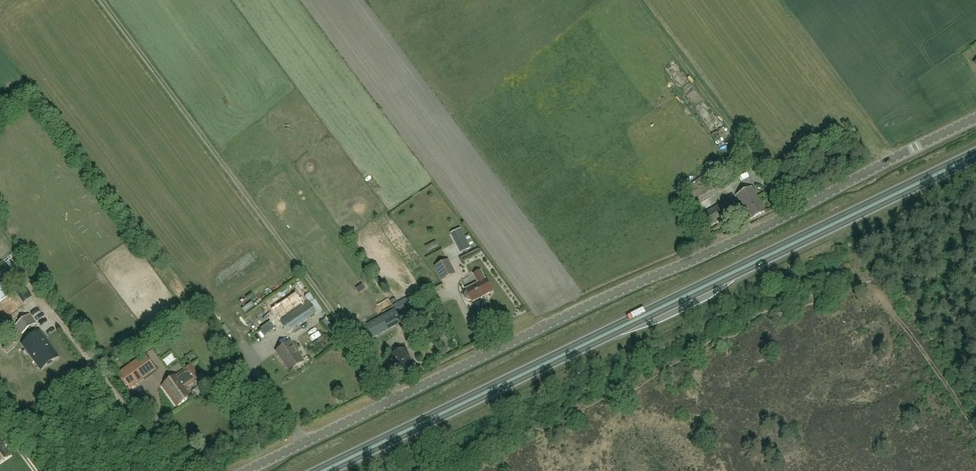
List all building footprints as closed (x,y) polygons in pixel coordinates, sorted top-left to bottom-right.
[(695,206),(738,182),(730,170),(726,172),(723,166),(684,189),(688,195),(681,199),(687,207),(693,203),(695,206)] [(750,220),(765,212),(752,187),(736,195),(750,220)] [(708,227),(738,211),(731,199),(701,215),(708,227)] [(461,229),(452,233),(462,253),(471,248),(474,246),(469,236),(465,237),(461,229)] [(455,274),(448,260),(436,267),(442,280),(455,274)] [(466,289),(467,291),(465,292),(464,294),(465,297),(466,299),(467,300),(469,301),(472,301),(472,302),(493,292),(487,279),(486,280),(481,271),(474,274),(478,283),(466,289)] [(288,333),(317,314),(309,302),(280,321),(288,333)] [(31,320),(22,307),(3,321),(1,322),(11,336),(31,320)] [(374,338),(402,322),(395,310),(367,325),(374,338)] [(432,328),(439,324),(433,313),(426,317),(432,328)] [(33,337),(30,339),(23,344),(36,362),(42,370),(46,366),(58,357),(40,332),(33,337)] [(305,362),(291,342),(276,352),(290,372),(305,362)] [(400,374),(415,367),(406,348),(391,354),(400,374)] [(131,389),(157,368),(146,354),(120,375),(131,389)] [(177,407),(194,396),(188,387),(195,382),(192,379),(198,375),(191,365),(185,370),(178,374),(162,386),(177,407)] [(145,418),(154,412),(143,397),(134,404),(145,418)] [(399,430),(419,422),(416,416),(396,424),(399,430)] [(11,456),(0,440),(0,463),(11,456)]
